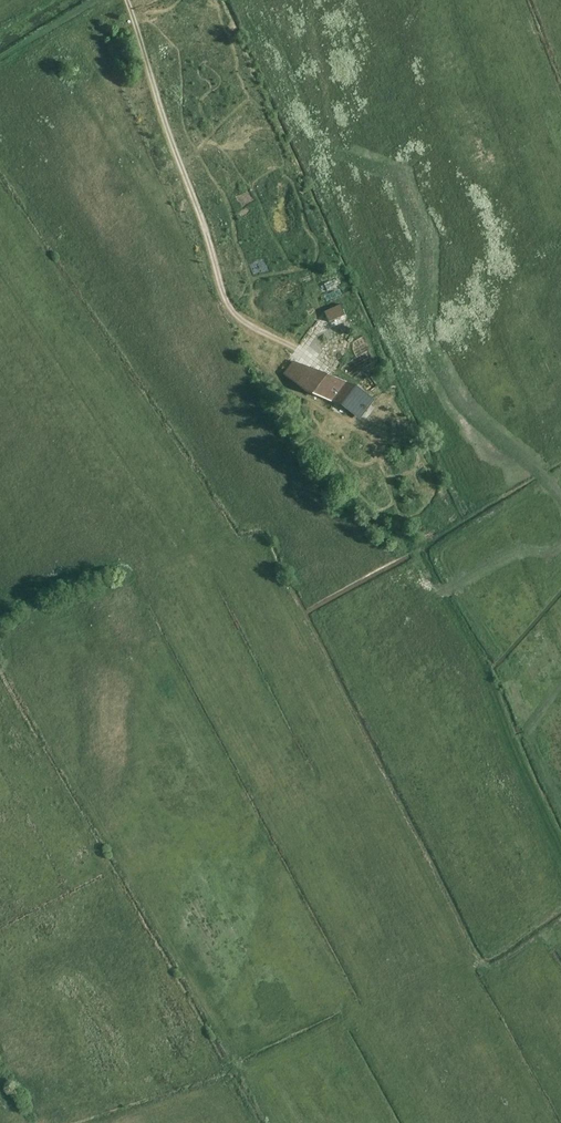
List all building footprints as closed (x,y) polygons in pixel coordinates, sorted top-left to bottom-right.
[(340,305),(324,312),(329,322),(345,315),(340,305)] [(357,364),(341,326),(324,333),(340,371),(357,364)] [(310,368),(297,385),(305,391),(308,392),(361,412),(365,407),(366,408),(367,407),(366,406),(368,402),(356,386),(331,376),(329,378),(320,371),(310,368)]
